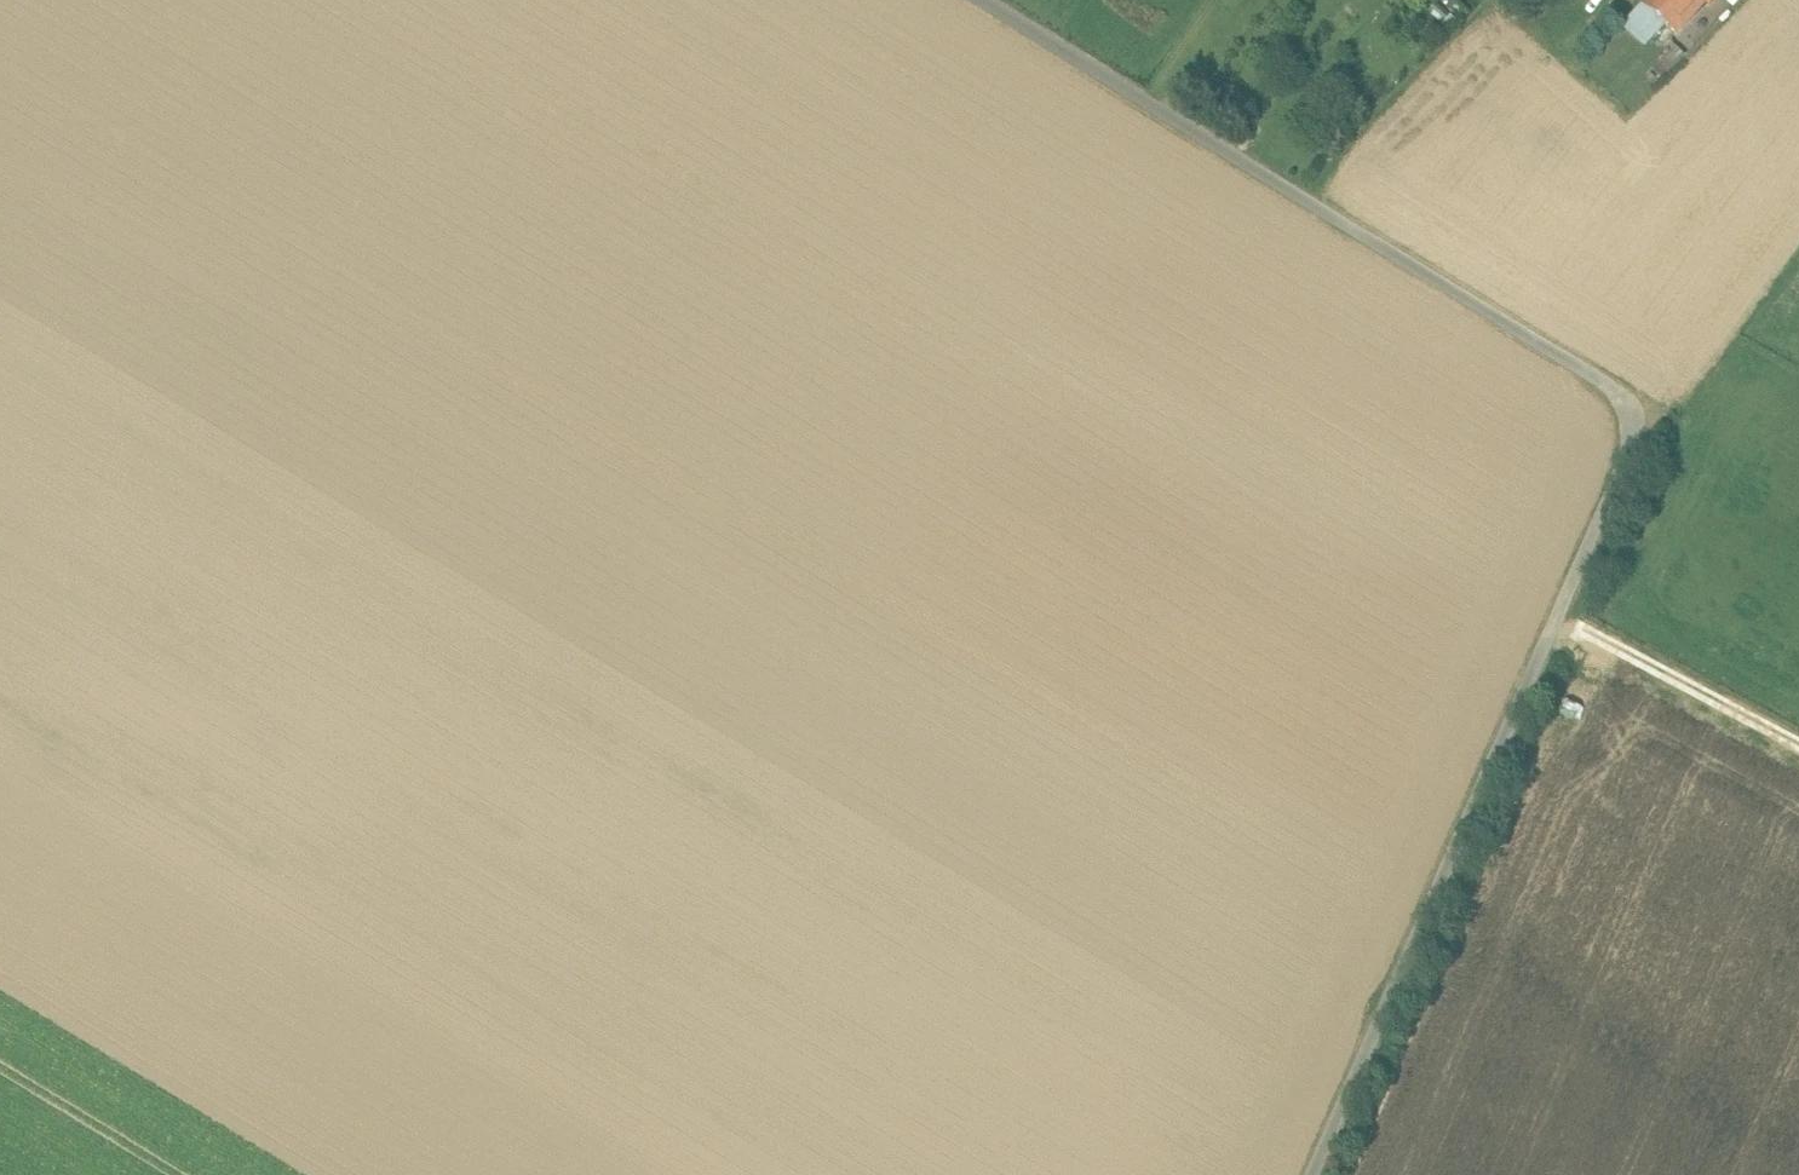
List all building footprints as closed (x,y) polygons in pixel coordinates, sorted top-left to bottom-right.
[(1645,5),(1665,23),(1676,33),(1705,0),(1710,4),(1714,0),(1649,0),(1645,5)] [(1665,23),(1645,5),(1629,23),(1649,40),(1665,23)] [(1676,47),(1659,64),(1668,73),(1685,56),(1676,47)]
